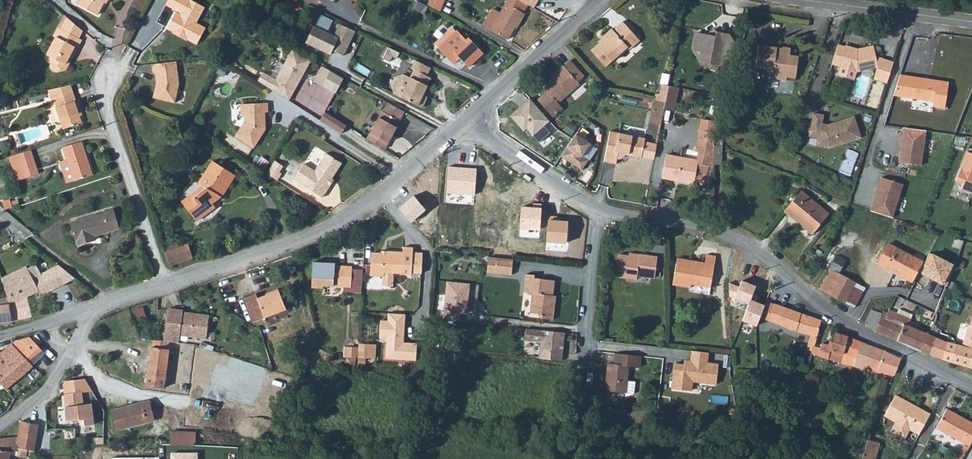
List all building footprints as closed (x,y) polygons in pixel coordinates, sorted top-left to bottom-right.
[(75,7),(96,19),(106,2),(108,3),(110,0),(80,0),(75,7)] [(207,4),(199,0),(169,0),(169,1),(185,9),(183,14),(178,12),(172,25),(178,29),(176,32),(190,39),(191,37),(202,41),(210,25),(200,20),(207,4)] [(427,4),(438,11),(443,0),(429,0),(427,4)] [(520,0),(506,0),(498,13),(489,29),(507,39),(514,27),(516,28),(525,13),(523,12),(527,4),(520,0)] [(527,4),(533,8),(538,0),(520,0),(527,4)] [(489,29),(498,13),(490,8),(481,24),(489,29)] [(82,31),(64,16),(58,29),(77,39),(82,31)] [(629,51),(637,44),(631,38),(634,35),(622,22),(613,31),(611,29),(602,37),(604,39),(601,41),(590,50),(605,67),(627,48),(629,51)] [(356,32),(340,24),(334,37),(314,27),(306,43),(328,55),(331,50),(344,56),(356,32)] [(80,40),(77,39),(58,29),(55,28),(50,36),(53,38),(44,56),(50,60),(47,63),(49,63),(48,67),(50,70),(52,71),(55,71),(57,67),(61,69),(68,56),(71,58),(80,40)] [(450,28),(432,45),(436,49),(454,33),(450,28)] [(454,33),(436,49),(449,63),(455,57),(461,64),(466,69),(481,55),(467,39),(465,41),(455,31),(454,33)] [(702,35),(694,34),(691,51),(699,63),(719,66),(723,62),(729,35),(716,33),(715,36),(711,36),(708,31),(702,35)] [(631,38),(637,44),(639,42),(634,35),(631,38)] [(873,46),(856,49),(845,45),(845,46),(838,44),(832,65),(840,68),(838,75),(854,80),(857,71),(878,67),(874,80),(886,84),(893,62),(875,57),(873,46)] [(398,65),(402,50),(386,45),(381,60),(398,65)] [(789,55),(789,52),(782,51),(782,49),(759,46),(756,67),(774,69),(773,78),(786,80),(786,77),(796,78),(798,56),(789,55)] [(292,49),(273,86),(281,90),(282,87),(294,93),(299,83),(297,82),(300,76),(301,77),(311,59),(292,49)] [(65,71),(71,58),(68,56),(61,69),(65,71)] [(455,57),(449,63),(454,70),(461,64),(455,57)] [(428,75),(431,68),(413,59),(409,70),(412,72),(409,79),(401,76),(395,79),(391,89),(394,96),(422,108),(427,97),(424,95),(431,76),(428,75)] [(584,78),(570,62),(564,67),(565,68),(554,77),(555,78),(543,88),(547,91),(537,100),(552,118),(563,109),(558,103),(579,85),(578,83),(584,78)] [(174,65),(149,66),(149,76),(152,76),(153,84),(149,102),(169,108),(175,90),(174,65)] [(330,71),(322,85),(335,93),(343,79),(330,71)] [(900,75),(893,95),(933,102),(932,107),(944,109),(949,82),(900,75)] [(668,87),(668,85),(661,84),(659,95),(658,100),(666,102),(668,87)] [(81,124),(72,86),(47,91),(49,99),(53,98),(63,130),(81,124)] [(270,91),(289,103),(294,93),(282,87),(281,90),(273,86),(270,91)] [(678,89),(668,87),(666,102),(664,110),(675,111),(678,89)] [(529,99),(510,116),(524,132),(525,131),(529,137),(532,135),(539,143),(550,133),(544,126),(550,122),(529,99)] [(658,100),(653,100),(653,105),(652,109),(655,110),(652,124),(662,125),(664,110),(666,102),(658,100)] [(399,120),(404,111),(389,103),(384,112),(382,111),(366,141),(384,151),(400,121),(399,120)] [(268,104),(242,106),(243,115),(246,116),(246,125),(238,137),(256,149),(267,131),(265,114),(268,113),(268,104)] [(325,113),(320,121),(340,134),(345,125),(325,113)] [(822,115),(813,113),(808,135),(817,137),(815,145),(827,148),(859,138),(852,116),(826,125),(820,123),(822,115)] [(698,163),(705,165),(712,166),(718,123),(700,120),(696,152),(699,152),(698,160),(698,163)] [(925,131),(903,128),(899,163),(921,166),(925,131)] [(576,134),(586,141),(587,139),(577,132),(576,134)] [(602,162),(615,165),(616,160),(619,161),(625,156),(654,161),(658,144),(644,142),(645,139),(609,132),(602,162)] [(576,134),(560,157),(581,171),(587,162),(581,158),(590,146),(585,142),(586,141),(576,134)] [(81,142),(63,148),(66,160),(52,165),(51,168),(54,170),(59,169),(64,185),(91,175),(86,159),(87,159),(81,142)] [(581,158),(587,162),(596,147),(591,144),(590,146),(581,158)] [(23,180),(38,175),(30,151),(8,158),(12,170),(20,168),(23,180)] [(967,152),(956,181),(962,183),(960,189),(971,194),(971,154),(967,152)] [(341,164),(324,154),(313,172),(302,165),(293,180),(324,199),(335,180),(333,177),(341,164)] [(698,163),(698,160),(667,155),(663,179),(694,184),(695,182),(702,183),(705,165),(698,163)] [(223,198),(236,177),(211,162),(198,183),(202,186),(206,188),(194,199),(190,195),(181,202),(196,222),(215,208),(212,204),(219,198),(223,198)] [(279,170),(270,164),(263,178),(274,184),(278,178),(276,176),(279,170)] [(443,194),(470,196),(472,169),(445,167),(443,194)] [(12,170),(16,182),(23,180),(20,168),(12,170)] [(902,184),(881,178),(870,211),(891,218),(902,184)] [(202,186),(190,195),(194,199),(206,188),(202,186)] [(960,189),(957,198),(969,203),(971,194),(960,189)] [(793,217),(813,233),(829,215),(802,192),(784,212),(792,219),(793,217)] [(412,196),(397,209),(410,223),(424,211),(412,196)] [(10,199),(2,202),(5,210),(12,207),(10,199)] [(463,221),(507,225),(509,205),(465,201),(463,221)] [(539,209),(519,208),(517,230),(537,231),(539,209)] [(119,229),(113,209),(70,224),(77,247),(96,240),(95,237),(119,229)] [(811,235),(813,233),(793,217),(792,219),(811,235)] [(566,220),(546,218),(544,241),(565,242),(566,220)] [(517,247),(544,252),(545,245),(536,244),(537,235),(519,232),(517,247)] [(177,243),(163,248),(164,252),(177,248),(177,243)] [(894,272),(912,280),(919,270),(922,263),(887,244),(877,264),(893,273),(894,272)] [(164,252),(169,268),(192,260),(187,245),(177,248),(164,252)] [(398,252),(397,274),(421,276),(423,253),(412,253),(412,249),(403,248),(402,252),(398,252)] [(930,249),(922,263),(919,270),(948,285),(959,263),(930,249)] [(393,274),(397,274),(398,252),(380,251),(380,254),(371,253),(370,277),(382,278),(382,286),(393,287),(393,274)] [(617,255),(615,277),(636,279),(637,276),(655,278),(657,256),(630,254),(630,256),(617,255)] [(696,266),(676,264),(673,285),(691,288),(693,285),(710,288),(716,257),(707,256),(706,263),(697,262),(696,266)] [(833,299),(844,304),(855,284),(837,274),(844,261),(836,257),(828,270),(824,278),(818,289),(833,299)] [(513,260),(488,258),(487,273),(512,275),(513,260)] [(311,288),(322,289),(323,287),(343,288),(350,289),(352,270),(352,267),(334,266),(335,264),(313,263),(311,288)] [(6,295),(0,296),(0,324),(21,320),(17,300),(36,292),(39,296),(74,279),(59,267),(31,280),(25,267),(0,279),(1,281),(3,288),(6,295)] [(361,294),(363,271),(352,270),(350,289),(343,288),(343,293),(361,294)] [(911,282),(912,280),(894,272),(893,273),(911,282)] [(524,274),(523,293),(531,294),(531,297),(530,311),(530,313),(540,314),(540,319),(553,320),(555,297),(552,296),(554,280),(534,279),(535,275),(524,274)] [(746,305),(748,301),(754,287),(740,281),(738,284),(731,284),(729,296),(733,297),(733,299),(746,305)] [(472,285),(448,283),(445,312),(468,314),(472,285)] [(855,284),(844,304),(853,308),(864,288),(855,284)] [(242,296),(251,320),(285,308),(278,289),(257,296),(255,290),(242,296)] [(530,311),(531,297),(523,296),(522,310),(530,311)] [(759,319),(763,307),(748,301),(746,305),(739,323),(755,329),(759,319)] [(811,340),(814,341),(821,321),(775,304),(774,305),(766,302),(763,307),(759,319),(812,336),(811,340)] [(168,312),(165,335),(181,337),(207,341),(210,318),(184,314),(184,311),(172,309),(168,312)] [(898,310),(896,314),(909,320),(910,320),(912,316),(898,310)] [(883,335),(921,352),(927,336),(914,330),(907,327),(909,322),(909,320),(896,314),(892,321),(886,319),(888,314),(882,311),(880,315),(872,311),(866,327),(883,335)] [(416,361),(417,343),(404,343),(405,314),(388,314),(387,320),(380,321),(380,342),(384,343),(384,360),(416,361)] [(951,363),(971,369),(971,319),(970,326),(967,325),(960,347),(956,345),(951,363)] [(907,327),(914,330),(917,325),(909,322),(907,327)] [(564,333),(526,330),(525,341),(540,343),(539,358),(561,360),(564,333)] [(820,349),(813,347),(810,354),(827,359),(831,350),(844,354),(849,338),(836,334),(833,342),(830,340),(829,345),(822,343),(820,349)] [(168,343),(180,345),(181,337),(165,335),(164,343),(168,343)] [(22,346),(17,351),(28,363),(41,351),(27,336),(18,342),(22,346)] [(921,352),(930,356),(934,339),(935,338),(927,336),(921,352)] [(862,343),(849,338),(844,354),(866,360),(867,357),(859,355),(862,343)] [(930,356),(940,360),(945,342),(935,338),(934,339),(930,356)] [(22,346),(18,342),(15,340),(11,345),(17,351),(22,346)] [(153,341),(147,376),(146,387),(166,389),(170,352),(167,351),(168,343),(164,343),(153,341)] [(940,360),(951,363),(956,345),(945,342),(940,360)] [(859,355),(867,357),(870,346),(862,343),(859,355)] [(358,348),(358,357),(375,358),(375,345),(358,344),(358,348)] [(11,345),(1,354),(0,353),(0,369),(2,373),(0,374),(0,385),(5,391),(10,387),(33,368),(28,363),(17,351),(11,345)] [(866,360),(862,369),(893,376),(900,360),(870,346),(867,357),(866,360)] [(345,357),(358,357),(358,348),(345,347),(345,357)] [(827,359),(854,367),(862,369),(866,360),(844,354),(831,350),(827,359)] [(675,364),(671,389),(692,391),(693,383),(715,385),(718,364),(708,363),(708,352),(691,352),(690,361),(684,361),(683,365),(675,364)] [(626,393),(627,381),(628,368),(641,369),(642,356),(614,354),(613,365),(607,365),(605,391),(626,393)] [(92,391),(85,379),(63,382),(65,406),(83,404),(83,393),(92,391)] [(635,382),(627,381),(626,393),(626,396),(634,397),(635,382)] [(910,430),(918,435),(930,414),(896,395),(884,417),(895,423),(890,432),(904,440),(910,430)] [(65,406),(66,420),(83,419),(84,427),(94,425),(92,403),(83,404),(65,406)] [(112,412),(118,431),(155,421),(150,403),(112,412)] [(971,442),(971,424),(946,410),(936,430),(969,448),(971,442)] [(39,431),(39,426),(21,421),(17,438),(11,438),(0,441),(0,452),(12,454),(11,456),(33,458),(39,431)] [(171,444),(196,445),(196,431),(172,430),(171,444)] [(862,458),(877,458),(883,444),(868,439),(862,458)]
